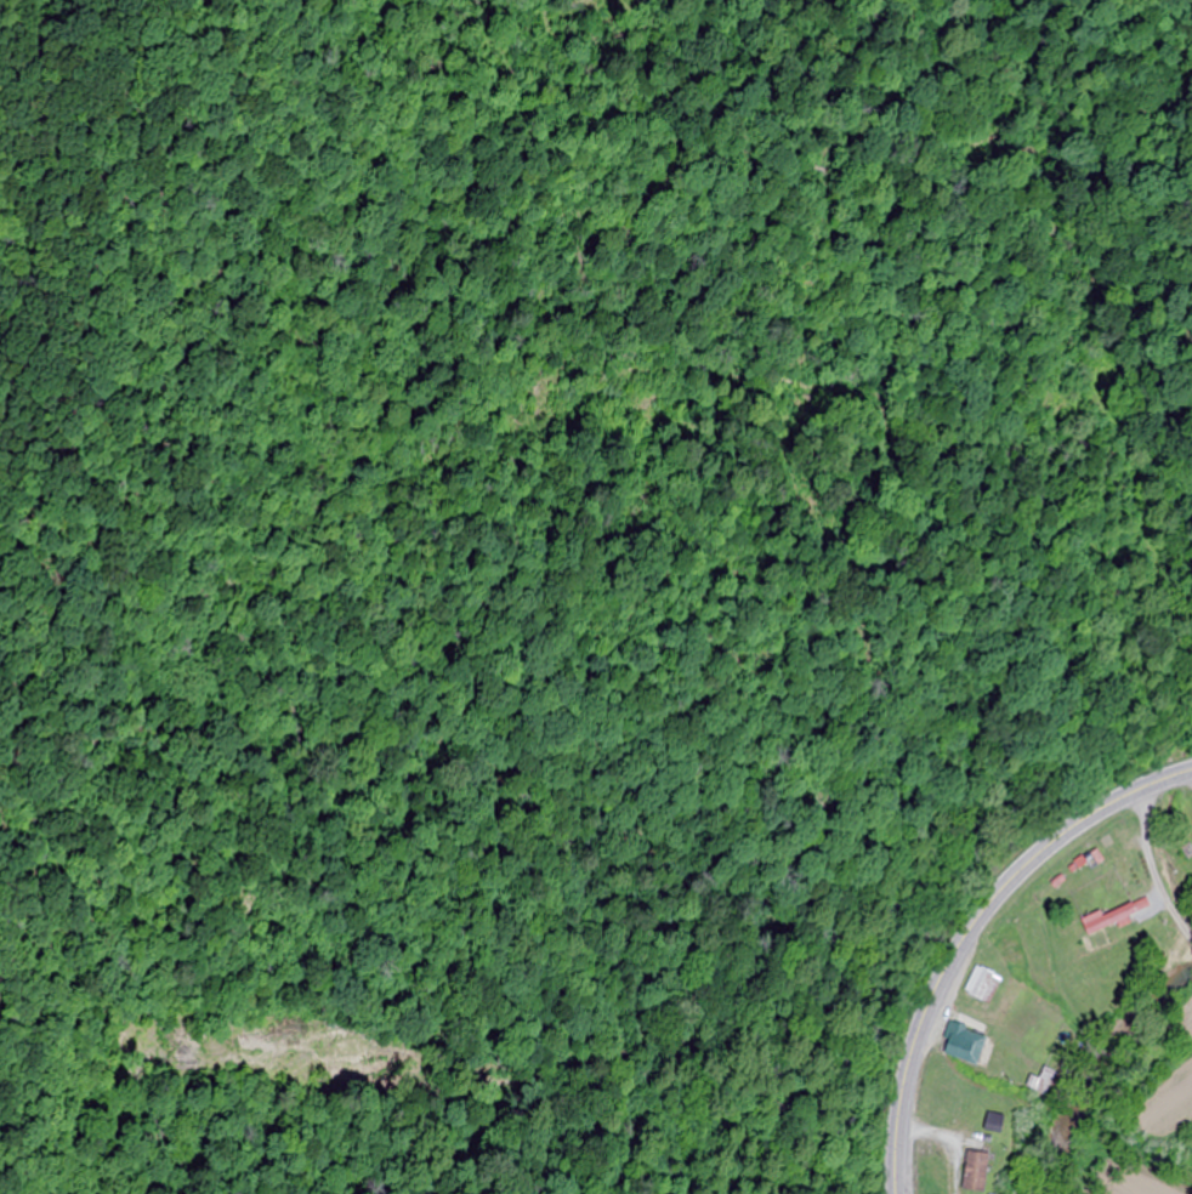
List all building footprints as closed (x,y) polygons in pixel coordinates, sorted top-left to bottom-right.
[(1079,923),(1084,937),(1148,910),(1143,897),(1079,923)] [(998,978),(972,967),(960,994),(986,1005),(998,978)] [(969,1070),(985,1044),(952,1024),(937,1051),(969,1070)] [(1028,1081),(1037,1099),(1059,1087),(1050,1070),(1028,1081)] [(965,1152),(958,1191),(975,1193),(981,1193),(987,1156),(965,1152)]
